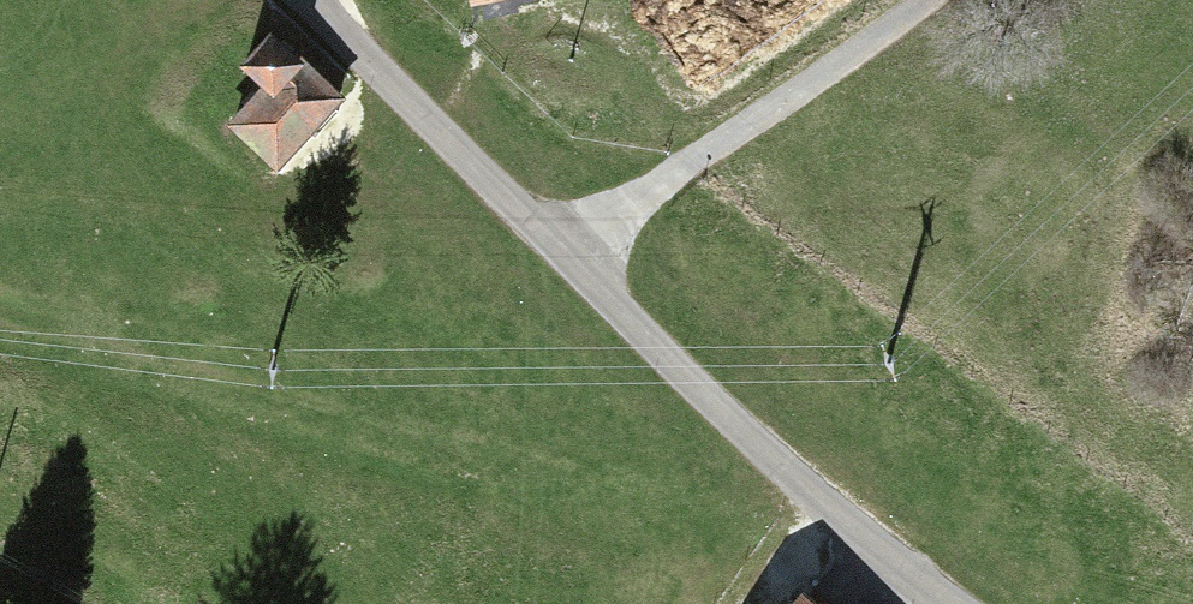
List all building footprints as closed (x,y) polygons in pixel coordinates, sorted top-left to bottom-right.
[(275,74),(230,121),(271,161),(316,114),(275,74)]
